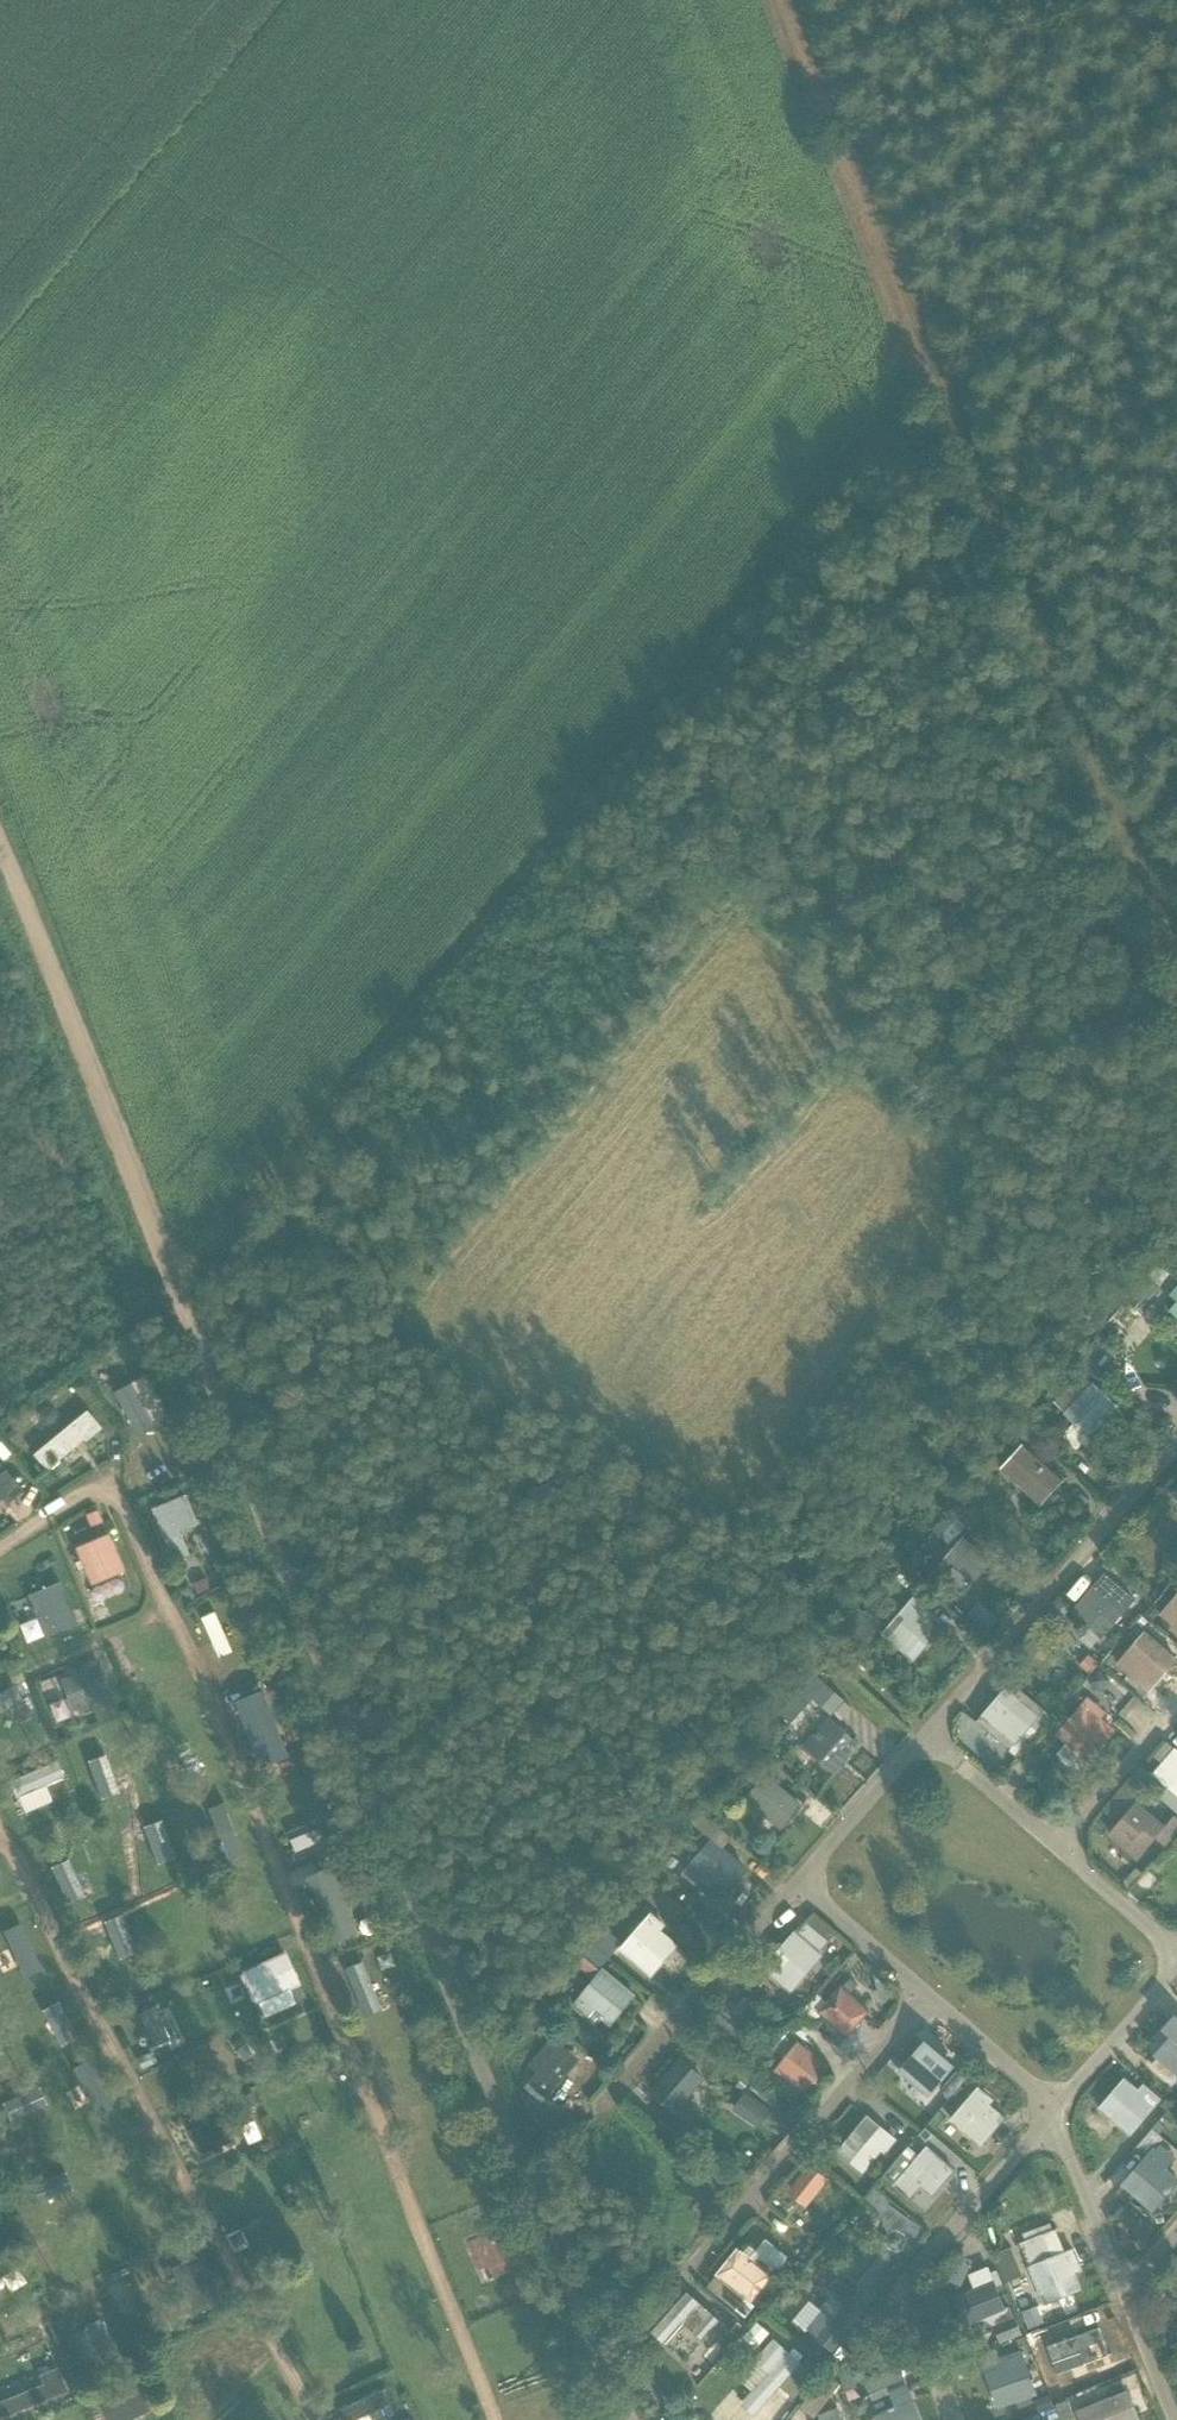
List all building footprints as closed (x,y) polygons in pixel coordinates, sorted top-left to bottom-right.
[(1125,1301),(1142,1316),(1162,1292),(1158,1289),(1164,1283),(1151,1273),(1146,1279),(1145,1278),(1125,1301)] [(1167,1314),(1176,1323),(1176,1302),(1167,1314)] [(1078,1363),(1095,1378),(1111,1359),(1094,1344),(1078,1363)] [(1099,1445),(1124,1417),(1116,1409),(1117,1408),(1112,1403),(1117,1398),(1099,1382),(1095,1386),(1092,1383),(1090,1385),(1080,1376),(1054,1403),(1064,1413),(1062,1415),(1073,1425),(1062,1437),(1076,1451),(1082,1444),(1085,1447),(1091,1441),(1089,1440),(1091,1438),(1099,1445)] [(50,1472),(109,1426),(94,1407),(35,1453),(50,1472)] [(1035,1436),(1045,1426),(1032,1414),(1023,1424),(1035,1436)] [(1001,1469),(1041,1505),(1063,1479),(1023,1447),(1033,1437),(1021,1426),(1012,1436),(1022,1445),(1001,1469)] [(31,1491),(14,1468),(0,1478),(0,1513),(31,1491)] [(981,1504),(988,1497),(976,1486),(964,1500),(959,1506),(961,1514),(968,1520),(976,1519),(981,1512),(981,1504)] [(193,1548),(182,1525),(202,1516),(191,1491),(155,1507),(177,1555),(193,1548)] [(953,1540),(965,1525),(949,1512),(937,1527),(953,1540)] [(114,1531),(81,1545),(98,1585),(131,1571),(114,1531)] [(939,1585),(960,1602),(974,1585),(973,1584),(991,1562),(962,1538),(938,1566),(948,1574),(939,1585)] [(1113,1625),(1135,1601),(1105,1574),(1071,1612),(1089,1628),(1101,1615),(1113,1625)] [(1159,1616),(1172,1626),(1168,1630),(1176,1638),(1176,1595),(1159,1616)] [(881,1636),(913,1663),(941,1630),(933,1624),(937,1618),(913,1598),(881,1636)] [(963,1619),(982,1636),(997,1620),(978,1603),(963,1619)] [(843,1638),(860,1652),(883,1624),(872,1615),(867,1620),(862,1615),(843,1638)] [(1148,1693),(1176,1660),(1145,1632),(1116,1665),(1148,1693)] [(43,1680),(56,1716),(118,1693),(105,1657),(43,1680)] [(830,1717),(844,1701),(814,1675),(780,1714),(791,1724),(812,1700),(830,1717)] [(1014,1745),(1039,1717),(1007,1688),(981,1717),(1014,1745)] [(1087,1763),(1115,1731),(1102,1720),(1106,1714),(1087,1698),(1055,1736),(1065,1745),(1057,1755),(1072,1767),(1080,1757),(1087,1763)] [(835,1778),(862,1746),(828,1717),(800,1748),(835,1778)] [(1174,1749),(1174,1750),(1167,1743),(1155,1757),(1158,1760),(1149,1770),(1153,1774),(1151,1775),(1163,1786),(1154,1796),(1176,1815),(1176,1814),(1176,1751),(1174,1749)] [(781,1832),(803,1807),(766,1775),(740,1805),(755,1818),(759,1813),(781,1832)] [(1164,1827),(1137,1803),(1145,1792),(1129,1779),(1103,1809),(1119,1823),(1109,1836),(1136,1860),(1155,1839),(1165,1848),(1176,1834),(1176,1819),(1174,1817),(1164,1827)] [(700,1881),(720,1898),(745,1868),(724,1849),(732,1839),(702,1812),(692,1824),(702,1833),(694,1842),(702,1850),(683,1872),(696,1884),(700,1881)] [(665,1927),(651,1915),(620,1951),(651,1979),(678,1947),(661,1932),(665,1927)] [(791,1995),(824,1956),(819,1952),(828,1942),(829,1943),(834,1937),(812,1918),(807,1925),(805,1924),(797,1933),(794,1931),(761,1970),(791,1995)] [(593,1944),(610,1959),(623,1945),(604,1929),(593,1944)] [(609,2028),(636,1996),(603,1969),(610,1959),(593,1944),(582,1956),(583,1957),(577,1964),(595,1979),(572,2008),(592,2025),(598,2018),(609,2028)] [(846,2039),(869,2012),(850,1995),(857,1987),(850,1980),(843,1988),(841,1987),(818,2014),(846,2039)] [(740,2053),(761,2030),(747,2017),(756,2007),(744,1997),(735,2007),(730,2002),(709,2026),(740,2053)] [(781,2017),(788,2024),(802,2008),(795,2001),(781,2017)] [(1174,2015),(1161,2031),(1169,2038),(1154,2056),(1176,2076),(1176,2017),(1174,2015)] [(547,2100),(580,2060),(562,2045),(559,2048),(550,2040),(529,2066),(537,2073),(528,2084),(547,2100)] [(927,2099),(955,2067),(925,2041),(898,2073),(924,2095),(923,2096),(927,2099)] [(775,2073),(805,2096),(828,2066),(798,2043),(775,2073)] [(704,2081),(681,2059),(650,2093),(657,2100),(653,2104),(664,2115),(668,2111),(680,2122),(696,2105),(688,2099),(704,2081)] [(1130,2138),(1162,2101),(1144,2085),(1138,2091),(1124,2079),(1098,2110),(1130,2138)] [(995,2101),(978,2088),(949,2121),(980,2148),(1006,2118),(991,2105),(995,2101)] [(760,2129),(772,2111),(746,2093),(734,2112),(760,2129)] [(200,2158),(236,2141),(222,2112),(186,2129),(200,2158)] [(680,2148),(691,2137),(666,2114),(654,2128),(676,2147),(677,2145),(680,2148)] [(886,2154),(896,2141),(868,2117),(846,2142),(847,2144),(839,2153),(855,2167),(863,2157),(871,2164),(882,2151),(886,2154)] [(1176,2185),(1176,2178),(1167,2169),(1176,2158),(1160,2145),(1156,2150),(1153,2147),(1120,2187),(1121,2188),(1116,2194),(1128,2204),(1130,2202),(1148,2217),(1151,2213),(1152,2214),(1176,2185)] [(930,2197),(953,2172),(926,2147),(919,2155),(908,2146),(881,2176),(908,2200),(920,2187),(930,2197)] [(787,2193),(805,2208),(827,2181),(809,2166),(787,2193)] [(909,2249),(926,2232),(876,2189),(863,2200),(879,2215),(887,2232),(875,2264),(863,2276),(875,2287),(897,2255),(904,2251),(905,2247),(909,2249)] [(232,2262),(258,2247),(245,2225),(219,2240),(232,2262)] [(840,2244),(847,2246),(854,2242),(856,2235),(853,2229),(844,2226),(839,2231),(837,2238),(840,2244)] [(1043,2306),(1081,2292),(1074,2274),(1081,2271),(1073,2249),(1063,2253),(1055,2231),(1048,2234),(1045,2227),(1024,2235),(1027,2242),(1020,2245),(1043,2306)] [(751,2304),(788,2257),(766,2240),(756,2251),(749,2246),(743,2254),(737,2250),(707,2287),(745,2318),(754,2307),(751,2304)] [(222,2301),(199,2255),(170,2269),(184,2299),(176,2303),(184,2319),(222,2301)] [(1009,2309),(1004,2310),(988,2267),(968,2275),(974,2289),(951,2298),(963,2328),(982,2321),(993,2327),(999,2343),(1020,2335),(1009,2309)] [(704,2338),(719,2322),(688,2294),(655,2332),(665,2341),(684,2321),(704,2338)] [(857,2349),(873,2330),(859,2318),(863,2313),(854,2306),(850,2311),(845,2306),(844,2307),(831,2296),(819,2310),(809,2302),(793,2321),(806,2332),(807,2330),(817,2339),(816,2340),(830,2352),(831,2351),(841,2359),(852,2345),(857,2349)] [(1028,2334),(1044,2328),(1037,2307),(1021,2312),(1028,2334)] [(739,2339),(749,2328),(737,2316),(725,2329),(734,2337),(736,2336),(739,2339)] [(75,2328),(85,2365),(121,2354),(110,2318),(75,2328)] [(743,2338),(755,2349),(769,2334),(756,2323),(743,2338)] [(755,2414),(800,2363),(798,2362),(803,2357),(794,2349),(789,2353),(775,2340),(758,2360),(771,2372),(742,2402),(755,2414)] [(995,2412),(1038,2399),(1023,2352),(998,2360),(995,2349),(977,2355),(995,2412)] [(781,2387),(795,2399),(819,2370),(806,2358),(781,2387)] [(0,2399),(0,2400),(8,2417),(71,2387),(60,2363),(16,2384),(19,2391),(0,2399)] [(837,2370),(849,2401),(859,2397),(852,2390),(857,2388),(847,2366),(837,2370)] [(800,2408),(814,2418),(841,2383),(826,2372),(800,2408)] [(95,2399),(106,2419),(134,2419),(152,2411),(135,2379),(95,2399)] [(907,2385),(889,2393),(895,2407),(873,2416),(875,2419),(873,2419),(922,2419),(907,2385)] [(1127,2392),(1075,2415),(1077,2419),(1139,2419),(1127,2392)] [(838,2409),(819,2416),(820,2419),(842,2419),(838,2409)]
